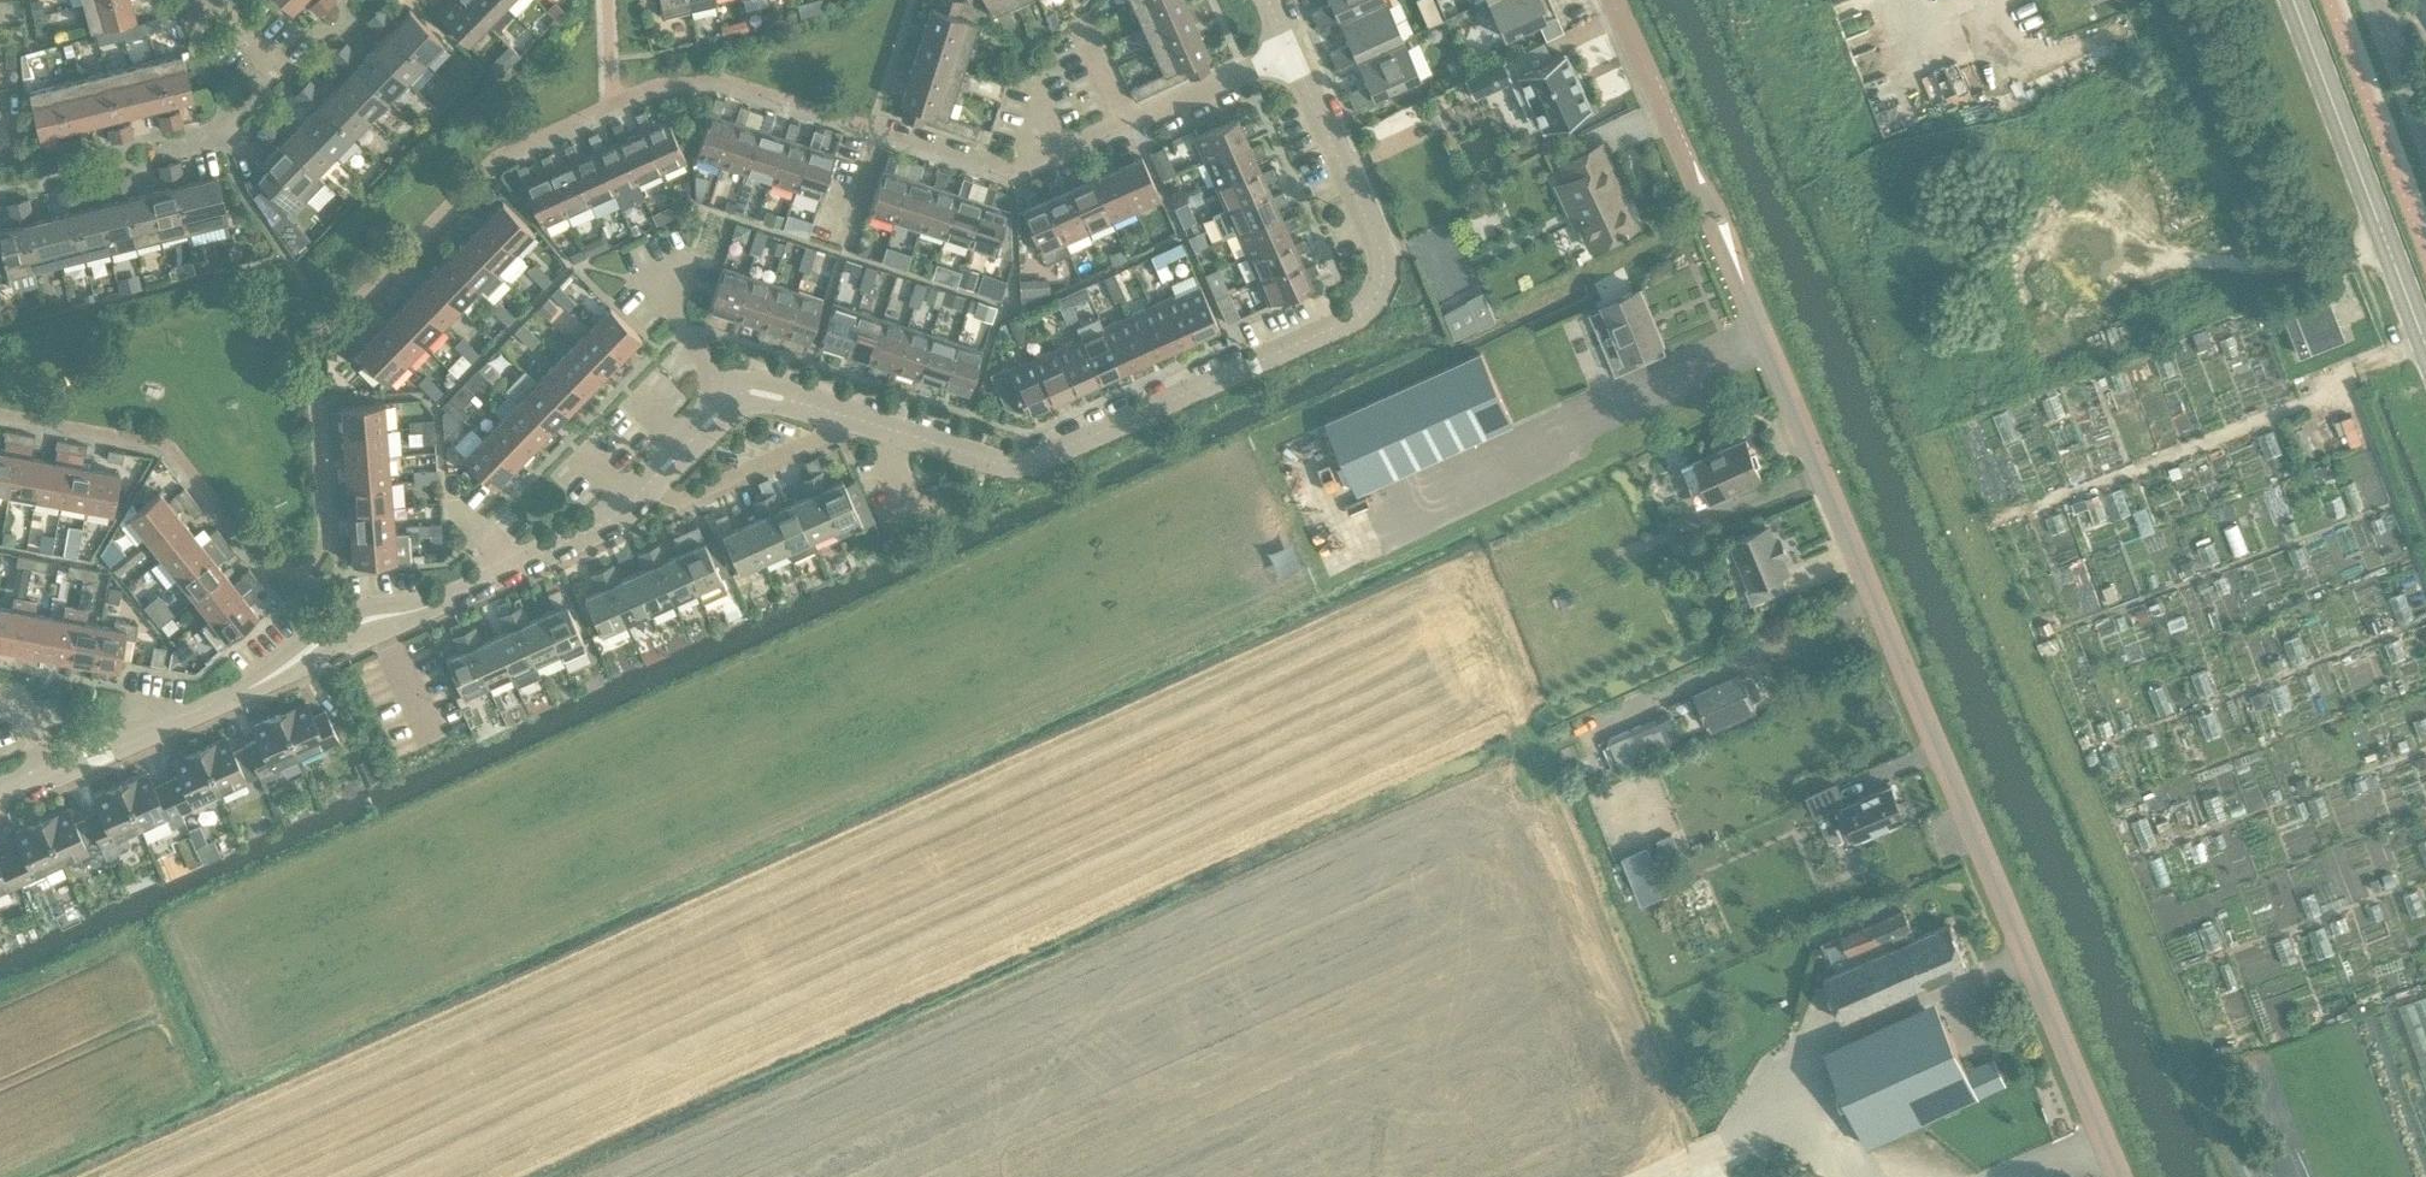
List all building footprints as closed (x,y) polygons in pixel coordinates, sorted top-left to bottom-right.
[(84,3),(91,29),(136,17),(131,0),(95,0),(84,3)] [(301,0),(282,0),(292,10),(301,0)] [(329,7),(322,0),(315,0),(310,4),(321,15),(329,7)] [(486,23),(463,0),(449,0),(437,12),(468,42),(486,23)] [(502,7),(505,5),(500,0),(463,0),(486,23),(502,7)] [(664,16),(690,10),(688,0),(661,0),(664,16)] [(715,0),(688,0),(690,10),(716,4),(715,0)] [(969,48),(978,21),(968,0),(939,0),(937,7),(931,6),(922,33),(969,48)] [(1014,2),(1012,0),(968,0),(978,21),(982,23),(984,18),(992,14),(991,12),(1014,2)] [(1161,0),(1131,0),(1136,11),(1155,3),(1161,0)] [(1195,22),(1185,0),(1161,0),(1155,3),(1136,11),(1150,42),(1195,22)] [(1377,0),(1331,0),(1331,2),(1311,11),(1319,27),(1377,0)] [(1557,14),(1550,0),(1489,0),(1488,0),(1505,37),(1540,22),(1548,39),(1563,32),(1556,15),(1557,14)] [(1403,38),(1387,3),(1341,23),(1349,42),(1329,51),(1336,67),(1403,38)] [(392,14),(382,4),(374,12),(385,22),(392,14)] [(391,30),(423,62),(443,42),(411,10),(391,30)] [(772,13),(774,23),(784,21),(781,11),(772,13)] [(377,30),(385,22),(374,12),(366,20),(377,30)] [(1204,55),(1209,53),(1195,22),(1150,42),(1164,72),(1183,64),(1204,55)] [(405,81),(423,62),(391,30),(372,50),(405,81)] [(922,33),(907,81),(953,97),(969,48),(922,33)] [(339,49),(350,60),(358,52),(347,41),(339,49)] [(1538,123),(1542,132),(1592,108),(1582,86),(1583,86),(1577,73),(1576,74),(1566,52),(1553,58),(1545,41),(1464,79),(1473,99),(1512,82),(1531,126),(1538,123)] [(1347,91),(1355,108),(1420,78),(1405,43),(1359,64),(1367,83),(1347,91)] [(342,68),(350,60),(339,49),(331,57),(342,68)] [(387,99),(405,81),(372,50),(355,68),(387,99)] [(16,64),(16,51),(6,52),(7,65),(16,64)] [(156,58),(167,103),(193,96),(182,51),(156,58)] [(1190,79),(1210,70),(1204,55),(1183,64),(1188,75),(1190,79)] [(1453,78),(1467,73),(1460,57),(1446,63),(1453,78)] [(141,109),(167,103),(156,58),(130,64),(141,109)] [(506,70),(503,67),(497,61),(489,69),(498,78),(506,70)] [(116,115),(141,109),(130,64),(105,71),(116,115)] [(1134,100),(1188,75),(1183,64),(1164,72),(1129,88),(1134,100)] [(368,119),(387,99),(355,68),(336,86),(368,119)] [(91,122),(116,115),(105,71),(80,77),(91,122)] [(66,128),(91,122),(80,77),(55,83),(66,128)] [(302,86),(313,97),(320,89),(310,78),(302,86)] [(953,97),(907,81),(900,101),(905,102),(900,117),(922,124),(923,121),(927,109),(947,115),(953,99),(953,97)] [(40,134),(66,128),(55,83),(29,90),(40,134)] [(305,105),(313,97),(302,86),(294,94),(305,105)] [(350,137),(368,119),(336,86),(318,105),(350,137)] [(721,165),(735,121),(720,116),(725,100),(715,97),(710,113),(709,112),(695,157),(721,165)] [(333,155),(350,137),(318,105),(300,123),(333,155)] [(745,173),(760,129),(744,124),(749,108),(740,105),(735,121),(721,165),(745,173)] [(927,109),(923,121),(979,139),(980,139),(983,127),(947,115),(927,109)] [(173,127),(184,124),(180,110),(169,113),(173,127)] [(641,131),(659,172),(686,160),(667,119),(652,126),(644,110),(636,114),(643,130),(641,131)] [(162,130),(173,127),(169,113),(158,115),(162,130)] [(770,181),(784,137),(769,132),(774,116),(765,113),(760,129),(745,173),(770,181)] [(266,124),(276,134),(284,126),(274,116),(266,124)] [(1204,160),(1248,140),(1245,134),(1255,130),(1251,120),(1241,124),(1237,116),(1193,136),(1204,160)] [(659,172),(641,131),(628,137),(621,121),(612,125),(619,141),(618,141),(636,182),(659,172)] [(795,189),(809,145),(794,140),(799,124),(790,121),(784,137),(770,181),(795,189)] [(119,125),(122,140),(133,137),(130,122),(119,125)] [(314,174),(333,155),(300,123),(282,142),(314,174)] [(269,142),(276,134),(266,124),(258,132),(269,142)] [(112,142),(122,140),(119,125),(108,128),(112,142)] [(821,197),(835,153),(819,148),(824,132),(814,129),(809,145),(795,189),(821,197)] [(636,182),(618,141),(604,148),(597,132),(588,136),(595,151),(594,152),(612,193),(636,182)] [(68,138),(72,153),(82,150),(79,135),(68,138)] [(61,155),(72,153),(68,138),(57,140),(61,155)] [(1251,148),(1248,141),(1248,140),(1204,160),(1215,184),(1259,164),(1256,158),(1265,153),(1261,143),(1251,148)] [(292,210),(304,198),(305,200),(323,183),(314,174),(282,142),(264,160),(270,166),(258,178),(292,210)] [(612,193),(594,152),(581,158),(573,142),(565,146),(572,162),(570,163),(589,204),(612,193)] [(1601,142),(1559,162),(1567,179),(1555,184),(1574,224),(1577,222),(1589,247),(1637,224),(1625,199),(1628,198),(1601,142)] [(1164,146),(1149,152),(1161,179),(1176,172),(1164,146)] [(1117,166),(1137,210),(1161,199),(1142,155),(1134,159),(1129,148),(1118,153),(1123,164),(1117,166)] [(589,204),(570,163),(557,169),(550,153),(541,157),(548,173),(567,214),(589,204)] [(894,221),(909,177),(893,172),(898,156),(889,153),(884,169),(883,168),(868,213),(894,221)] [(1137,210),(1117,166),(1110,169),(1105,159),(1096,164),(1100,174),(1093,177),(1113,221),(1137,210)] [(169,163),(173,177),(183,175),(180,160),(169,163)] [(919,229),(933,185),(918,180),(923,164),(914,161),(909,177),(894,221),(919,229)] [(162,179),(173,177),(169,163),(159,165),(162,179)] [(548,173),(533,180),(526,164),(517,168),(524,184),(523,184),(542,225),(567,214),(548,173)] [(1225,208),(1269,188),(1266,181),(1276,177),(1272,167),(1262,172),(1259,164),(1215,184),(1225,208)] [(943,237),(958,193),(943,188),(948,172),(938,169),(933,185),(919,229),(943,237)] [(1113,221),(1093,177),(1086,180),(1081,170),(1072,174),(1076,184),(1070,187),(1089,231),(1113,221)] [(118,175),(122,190),(133,187),(129,172),(118,175)] [(111,193),(122,190),(118,175),(108,178),(111,193)] [(185,231),(229,220),(218,175),(174,186),(185,231)] [(968,245),(983,201),(967,196),(973,180),(963,177),(958,193),(943,237),(968,245)] [(1089,231),(1070,187),(1062,191),(1058,181),(1048,185),(1053,195),(1046,198),(1066,242),(1089,231)] [(68,188),(72,201),(82,199),(79,185),(68,188)] [(1011,211),(1008,210),(1009,209),(992,204),(997,188),(988,185),(983,201),(968,245),(994,253),(995,252),(1013,258),(1011,211)] [(161,237),(185,231),(174,186),(149,192),(161,237)] [(61,204),(72,201),(68,188),(57,190),(61,204)] [(1223,237),(1236,232),(1280,212),(1277,205),(1287,200),(1282,191),(1272,195),(1269,188),(1225,208),(1212,214),(1223,237)] [(1066,242),(1046,198),(1039,201),(1034,191),(1024,196),(1029,206),(1021,209),(1017,211),(1017,233),(1029,227),(1046,264),(1068,254),(1063,243),(1066,242)] [(135,244),(161,237),(149,192),(123,199),(135,244)] [(18,200),(21,215),(32,212),(28,198),(18,200)] [(110,250),(135,244),(123,199),(98,205),(110,250)] [(11,217),(21,215),(18,200),(8,203),(11,217)] [(484,222),(514,250),(533,231),(503,202),(484,222)] [(84,256),(110,250),(98,205),(72,211),(84,256)] [(59,262),(84,256),(72,211),(48,217),(59,262)] [(1247,255),(1291,235),(1288,229),(1297,224),(1293,214),(1283,219),(1280,212),(1236,232),(1247,255)] [(34,269),(59,262),(48,217),(22,224),(34,269)] [(496,269),(514,250),(484,222),(466,240),(496,269)] [(34,269),(22,224),(0,229),(0,244),(8,275),(34,269)] [(766,237),(768,233),(756,229),(752,241),(764,244),(766,237)] [(1294,243),(1291,235),(1247,255),(1257,279),(1301,259),(1298,253),(1308,248),(1304,238),(1294,243)] [(496,270),(496,269),(466,240),(448,259),(474,284),(478,288),(486,296),(504,277),(496,270)] [(749,252),(760,256),(764,244),(752,241),(749,252)] [(813,260),(817,249),(805,245),(802,257),(813,260)] [(1151,256),(1156,268),(1167,263),(1162,251),(1151,256)] [(798,268),(810,272),(813,260),(802,257),(798,268)] [(862,263),(846,258),(843,268),(859,273),(862,263)] [(460,306),(478,288),(474,284),(448,259),(429,277),(460,306)] [(1268,303),(1312,284),(1309,276),(1319,272),(1315,262),(1305,266),(1301,259),(1257,279),(1268,303)] [(527,270),(535,279),(544,271),(535,262),(527,270)] [(1162,280),(1167,277),(1172,275),(1167,263),(1156,268),(1162,280)] [(874,281),(878,268),(865,265),(862,277),(874,281)] [(957,284),(961,269),(945,265),(941,279),(957,284)] [(748,274),(722,266),(708,310),(734,318),(748,274)] [(973,291),(979,272),(962,267),(961,269),(957,284),(957,285),(973,291)] [(544,287),(548,283),(552,279),(544,271),(535,279),(544,287)] [(1103,277),(1109,289),(1119,284),(1114,272),(1103,277)] [(759,326),(773,283),(748,274),(734,318),(759,326)] [(1217,276),(1207,281),(1213,293),(1223,289),(1217,276)] [(441,326),(460,306),(429,277),(411,296),(441,326)] [(859,288),(871,291),(874,281),(862,277),(859,288)] [(923,297),(927,284),(915,281),(912,293),(923,297)] [(784,334),(798,291),(773,283),(759,326),(784,334)] [(1194,338),(1219,327),(1199,283),(1174,294),(1194,338)] [(1114,301),(1119,298),(1124,296),(1119,284),(1109,289),(1114,301)] [(551,294),(559,302),(567,294),(559,286),(551,294)] [(1626,359),(1666,342),(1643,287),(1603,304),(1626,359)] [(784,334),(808,342),(823,299),(798,291),(784,334)] [(1481,324),(1481,325),(1496,318),(1484,292),(1469,299),(1470,301),(1446,312),(1457,335),(1481,324)] [(908,304),(920,307),(923,297),(912,293),(908,304)] [(1056,298),(1061,310),(1072,305),(1067,293),(1056,298)] [(568,310),(572,306),(576,302),(567,294),(559,302),(568,310)] [(1171,348),(1194,338),(1174,294),(1151,305),(1171,348)] [(423,344),(441,326),(411,296),(393,315),(423,344)] [(490,308),(499,316),(507,308),(498,299),(490,308)] [(843,354),(858,310),(832,301),(818,345),(843,354)] [(2301,355),(2345,337),(2330,301),(2287,319),(2301,355)] [(1067,322),(1072,319),(1077,317),(1072,305),(1061,310),(1067,322)] [(1127,315),(1147,359),(1171,348),(1151,305),(1127,315)] [(622,356),(641,336),(610,306),(591,325),(622,356)] [(507,325),(512,320),(516,316),(507,308),(499,316),(507,325)] [(1237,308),(1223,314),(1227,323),(1240,316),(1237,308)] [(869,362),(883,318),(858,310),(843,354),(869,362)] [(406,362),(423,344),(393,315),(375,332),(406,362)] [(1008,320),(1013,332),(1024,327),(1019,315),(1008,320)] [(1104,326),(1123,370),(1147,359),(1127,315),(1104,326)] [(1104,326),(1103,326),(1098,317),(1076,327),(1080,336),(1079,337),(1099,380),(1123,370),(1104,326)] [(894,370),(908,326),(883,318),(869,362),(894,370)] [(514,331),(522,339),(531,331),(523,322),(514,331)] [(604,374),(622,356),(591,325),(573,344),(604,374)] [(918,378),(932,334),(908,326),(894,370),(918,378)] [(1019,344),(1024,341),(1029,339),(1024,327),(1013,332),(1019,344)] [(531,347),(535,343),(539,339),(531,331),(522,339),(531,347)] [(387,381),(406,362),(375,332),(356,352),(387,381)] [(943,386),(958,342),(932,334),(918,378),(943,386)] [(449,340),(462,353),(471,345),(462,336),(457,341),(452,337),(449,340)] [(1076,391),(1099,380),(1079,337),(1056,347),(1076,391)] [(968,394),(972,383),(983,350),(958,342),(943,386),(968,394)] [(555,362),(586,393),(604,374),(573,344),(555,362)] [(471,362),(475,358),(479,353),(471,345),(462,353),(471,362)] [(1052,402),(1076,391),(1056,347),(1032,358),(1052,402)] [(1360,491),(1514,422),(1483,351),(1329,420),(1360,491)] [(1027,413),(1052,402),(1032,358),(1009,369),(1007,366),(991,373),(1006,406),(1018,411),(1025,408),(1027,413)] [(478,368),(486,376),(487,377),(495,368),(486,360),(478,368)] [(537,381),(568,411),(586,393),(555,362),(537,381)] [(464,384),(472,391),(486,376),(478,368),(464,384)] [(496,385),(500,381),(503,377),(495,368),(487,377),(496,385)] [(537,381),(536,382),(524,371),(507,389),(519,400),(550,430),(568,411),(537,381)] [(418,382),(426,391),(435,382),(426,374),(418,382)] [(435,399),(439,395),(443,391),(435,382),(426,391),(435,399)] [(477,406),(482,401),(472,391),(464,384),(442,406),(450,414),(459,406),(461,408),(470,399),(477,406)] [(531,449),(550,430),(519,400),(500,419),(531,449)] [(386,429),(384,403),(342,405),(344,432),(386,429)] [(467,414),(461,408),(459,406),(450,414),(459,422),(467,414)] [(435,443),(434,430),(433,419),(422,420),(422,431),(421,431),(422,444),(435,443)] [(513,467),(531,449),(500,419),(482,437),(513,467)] [(411,432),(421,431),(422,431),(422,420),(410,421),(411,432)] [(346,460),(388,457),(386,429),(344,432),(346,460)] [(22,433),(6,430),(4,440),(5,440),(3,451),(0,451),(0,491),(10,493),(22,433)] [(36,497),(43,459),(31,456),(33,444),(34,444),(36,435),(22,433),(10,493),(36,497)] [(494,487),(513,467),(482,437),(463,456),(494,487)] [(1722,493),(1762,477),(1747,439),(1696,460),(1706,486),(1704,487),(1709,501),(1723,496),(1722,493)] [(72,443),(57,440),(56,448),(57,448),(54,461),(43,459),(36,497),(61,502),(72,443)] [(95,468),(94,468),(81,466),(84,453),(85,454),(86,445),(72,443),(61,502),(87,507),(95,468)] [(122,462),(124,451),(108,448),(106,459),(122,462)] [(390,480),(388,457),(346,460),(348,484),(390,480)] [(1557,481),(1575,472),(1571,463),(1552,472),(1557,481)] [(87,507),(113,512),(121,473),(95,468),(87,507)] [(426,483),(438,482),(437,470),(425,471),(426,483)] [(856,478),(845,483),(843,478),(829,485),(822,470),(811,475),(835,527),(834,527),(838,536),(874,519),(856,478)] [(413,472),(415,484),(426,483),(425,471),(413,472)] [(810,538),(834,527),(835,527),(811,475),(801,479),(807,494),(793,500),(810,538)] [(392,507),(390,480),(348,484),(350,510),(392,507)] [(168,502),(160,491),(152,482),(136,495),(144,504),(129,516),(131,519),(122,526),(136,544),(145,536),(146,537),(177,513),(185,505),(186,506),(194,499),(184,487),(168,502)] [(810,538),(793,500),(781,506),(775,491),(762,497),(786,549),(788,548),(792,559),(814,549),(810,538)] [(763,560),(786,549),(762,497),(753,501),(760,516),(746,522),(763,560)] [(195,517),(203,510),(194,499),(186,506),(195,517)] [(394,532),(392,507),(350,510),(352,536),(394,532)] [(746,522),(745,522),(733,527),(726,512),(715,517),(739,570),(763,560),(746,522)] [(193,533),(177,513),(146,537),(162,557),(193,533)] [(430,547),(443,546),(442,534),(441,522),(429,523),(430,535),(429,535),(430,547)] [(419,536),(429,535),(430,535),(429,523),(418,524),(419,536)] [(726,593),(720,579),(721,578),(698,525),(673,536),(680,552),(679,552),(696,590),(702,603),(726,593)] [(179,578),(226,539),(217,527),(209,534),(210,535),(200,542),(193,533),(162,557),(179,578)] [(1769,527),(1732,543),(1751,587),(1746,588),(1752,603),(1789,588),(1783,575),(1788,572),(1769,527)] [(409,532),(394,533),(394,532),(352,536),(354,563),(396,560),(397,563),(411,562),(409,532)] [(235,551),(226,539),(179,578),(195,598),(226,574),(217,563),(226,556),(227,558),(235,551)] [(696,590),(679,552),(667,557),(660,543),(649,548),(672,600),(696,590)] [(138,545),(112,566),(118,574),(145,553),(138,545)] [(648,611),(672,600),(649,548),(638,552),(645,567),(631,574),(648,611)] [(31,567),(32,558),(19,555),(17,565),(31,567)] [(31,567),(46,570),(48,560),(32,558),(31,567)] [(648,611),(631,574),(620,579),(613,564),(600,569),(624,622),(648,611)] [(83,577),(84,567),(70,565),(68,574),(83,577)] [(84,567),(83,577),(97,579),(99,570),(84,567)] [(211,618),(259,580),(249,568),(240,575),(242,577),(233,583),(226,574),(195,598),(210,618),(211,618)] [(601,632),(624,622),(600,569),(591,574),(598,589),(584,595),(601,632)] [(251,606),(268,592),(259,580),(211,618),(210,618),(200,626),(220,651),(240,635),(237,631),(258,615),(251,606)] [(585,649),(581,641),(583,640),(559,587),(548,592),(555,608),(541,614),(558,651),(559,651),(563,659),(585,649)] [(25,598),(14,596),(11,608),(0,606),(0,646),(17,649),(25,598)] [(37,600),(26,598),(25,598),(17,649),(42,654),(49,615),(36,613),(37,600)] [(68,659),(77,608),(65,605),(63,618),(49,615),(42,654),(68,659)] [(558,651),(541,614),(529,620),(522,605),(510,610),(533,662),(558,651)] [(88,610),(77,608),(68,659),(93,663),(100,625),(86,622),(88,610)] [(510,673),(533,662),(510,610),(500,614),(507,629),(493,635),(510,673)] [(168,619),(165,616),(161,619),(157,615),(152,618),(159,626),(160,625),(166,621),(168,619)] [(135,639),(138,624),(115,619),(112,627),(100,625),(93,663),(120,668),(125,637),(135,639)] [(166,635),(175,647),(182,641),(166,621),(160,625),(168,634),(166,635)] [(510,673),(493,635),(482,641),(475,626),(464,631),(486,683),(510,673)] [(463,694),(486,683),(464,631),(453,636),(460,650),(446,657),(463,694)] [(1749,674),(1742,677),(1741,673),(1696,693),(1710,725),(1755,705),(1753,701),(1759,698),(1761,694),(1753,675),(1749,674)] [(339,739),(327,713),(314,719),(306,701),(280,713),(300,757),(339,739)] [(260,775),(300,757),(280,713),(253,725),(260,742),(248,748),(260,775)] [(1644,756),(1669,745),(1660,724),(1635,735),(1633,732),(1609,742),(1621,768),(1645,757),(1644,756)] [(248,748),(247,748),(246,744),(233,749),(227,736),(200,748),(220,793),(247,781),(246,781),(260,775),(248,748)] [(208,799),(220,793),(200,748),(173,760),(179,774),(167,779),(182,811),(189,807),(191,808),(197,808),(203,805),(208,799)] [(182,811),(167,779),(154,785),(148,772),(121,784),(141,829),(167,817),(171,827),(184,821),(180,812),(182,811)] [(1816,815),(1835,807),(1849,841),(1906,817),(1892,783),(1846,803),(1837,782),(1807,794),(1816,815)] [(127,835),(141,829),(121,784),(94,796),(102,813),(89,819),(106,856),(127,847),(129,841),(127,835)] [(106,856),(89,819),(77,825),(69,808),(42,820),(62,864),(88,853),(92,863),(106,856)] [(23,882),(62,864),(42,820),(15,832),(21,845),(9,850),(23,881),(23,882)] [(1649,847),(1623,857),(1642,904),(1667,893),(1649,847)] [(0,854),(0,892),(10,888),(9,887),(23,881),(9,850),(0,854)] [(1897,946),(1910,941),(1905,930),(1912,927),(1904,908),(1841,936),(1849,954),(1892,935),(1897,946)] [(1910,941),(1897,946),(1825,977),(1843,1019),(1969,965),(1951,923),(1910,941)] [(2399,1004),(2425,1075),(2425,994),(2399,1004)] [(2006,1084),(1994,1057),(1967,1069),(1943,1016),(1833,1065),(1869,1145),(2006,1084)]
